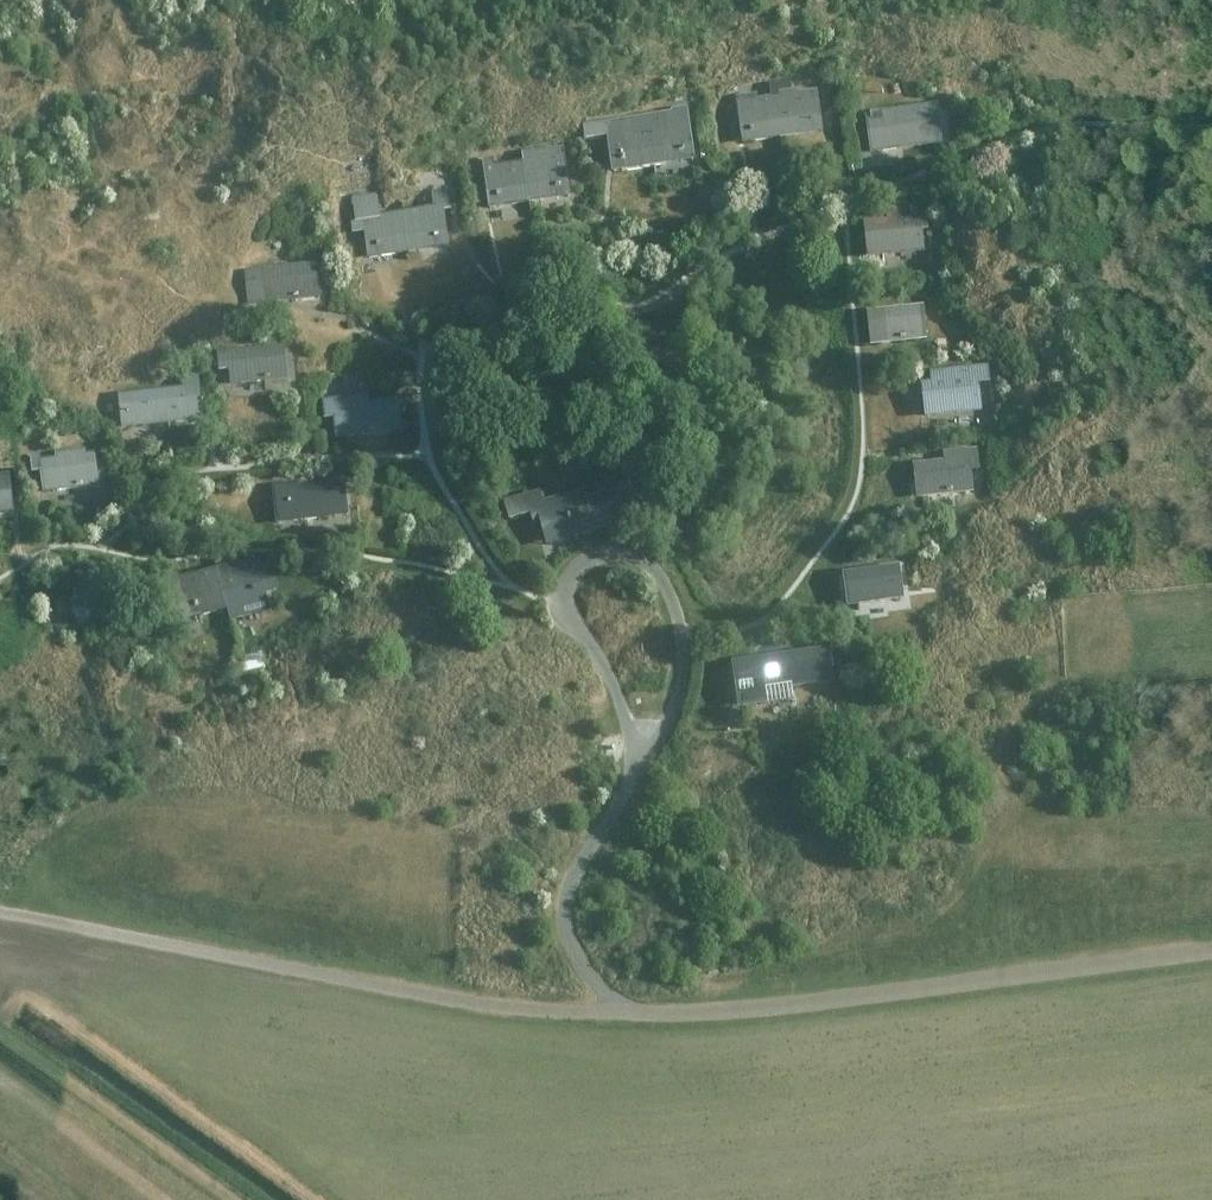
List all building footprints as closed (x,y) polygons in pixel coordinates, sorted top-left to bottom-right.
[(789,80),(768,84),(770,93),(776,92),(777,92),(790,90),(789,80)] [(776,98),(782,138),(793,136),(791,128),(819,124),(815,93),(776,98)] [(782,138),(776,98),(755,101),(755,96),(736,99),(738,115),(747,114),(751,142),(782,138)] [(934,105),(866,115),(869,138),(875,137),(877,152),(917,146),(916,138),(922,137),(923,138),(929,137),(930,145),(940,143),(934,105)] [(664,112),(645,115),(652,164),(663,163),(662,154),(690,150),(683,108),(663,110),(664,112)] [(652,164),(645,115),(604,121),(606,137),(607,142),(617,141),(621,169),(652,164)] [(597,122),(581,124),(584,141),(599,138),(597,122)] [(560,146),(520,153),(521,164),(523,163),(529,203),(540,201),(539,193),(566,189),(562,158),(560,146)] [(492,158),(482,159),(484,169),(486,181),(490,209),(498,207),(529,203),(523,163),(521,164),(497,167),(498,168),(494,169),(493,168),(492,158)] [(441,211),(448,210),(446,193),(432,195),(434,209),(402,213),(407,250),(418,249),(417,243),(445,239),(441,211)] [(407,250),(402,213),(378,216),(376,196),(351,200),(353,213),(348,213),(351,234),(373,231),(376,254),(407,250)] [(922,250),(919,231),(927,230),(924,207),(916,208),(915,207),(908,207),(908,209),(886,212),(888,223),(864,226),(866,241),(875,240),(877,255),(922,250)] [(318,297),(314,266),(244,274),(246,289),(268,286),(269,302),(318,297)] [(921,308),(867,314),(869,329),(875,328),(876,344),(917,339),(916,330),(923,330),(921,308)] [(284,379),(281,349),(218,355),(219,370),(238,368),(239,384),(284,379)] [(934,416),(978,411),(976,386),(989,384),(987,368),(930,374),(931,385),(922,386),(923,401),(932,400),(934,416)] [(186,417),(187,421),(201,419),(195,370),(181,371),(183,390),(131,395),(119,396),(121,414),(138,412),(140,426),(180,422),(179,417),(186,417)] [(364,397),(322,401),(324,417),(334,416),(334,423),(343,422),(344,438),(391,433),(389,421),(399,420),(397,400),(365,404),(364,397)] [(98,486),(93,454),(85,456),(84,450),(29,458),(31,473),(41,472),(41,478),(49,477),(52,492),(98,486)] [(944,463),(913,467),(915,482),(921,481),(922,497),(964,492),(963,483),(971,482),(969,471),(978,470),(975,451),(943,455),(944,463)] [(296,485),(272,488),(275,505),(289,503),(292,522),(298,521),(338,516),(337,507),(345,506),(342,487),(352,485),(351,474),(328,477),(329,486),(297,490),(296,485)] [(11,510),(7,475),(0,476),(0,511),(11,510)] [(611,485),(573,496),(584,535),(622,524),(611,485)] [(546,545),(584,535),(573,496),(542,505),(538,494),(504,503),(509,520),(530,514),(534,527),(541,525),(546,545)] [(254,560),(216,570),(226,609),(229,620),(244,616),(242,607),(252,604),(253,606),(266,603),(264,593),(275,590),(268,566),(256,568),(254,560)] [(175,568),(161,572),(164,584),(170,603),(191,597),(196,617),(226,609),(216,570),(185,579),(178,580),(175,568)] [(901,599),(897,568),(843,575),(845,591),(855,589),(857,605),(901,599)] [(756,661),(758,674),(737,677),(741,702),(767,698),(766,690),(806,684),(805,675),(811,675),(812,675),(812,673),(828,670),(825,651),(756,661)] [(264,668),(260,653),(238,659),(242,673),(264,668)]
